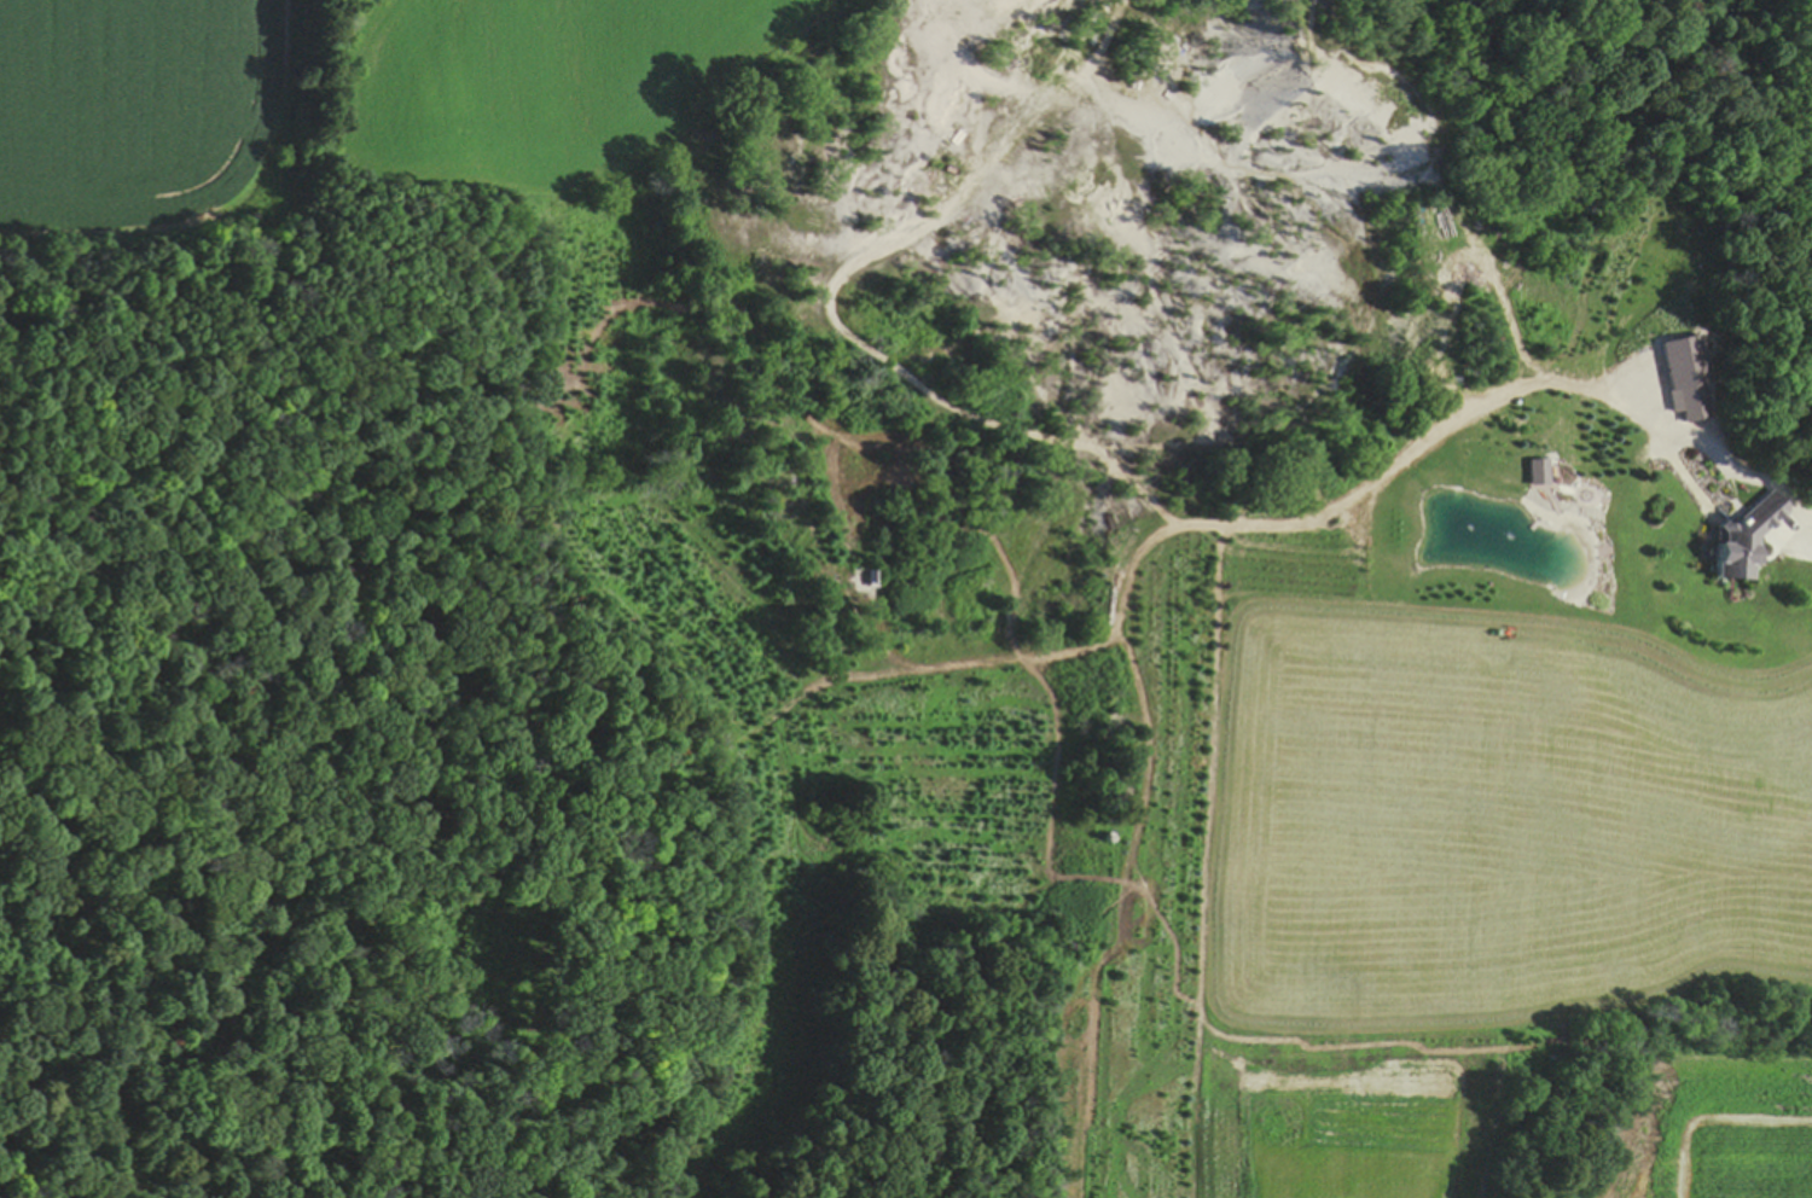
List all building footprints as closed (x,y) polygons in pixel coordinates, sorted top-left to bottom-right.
[(1756,580),(1758,534),(1773,534),(1774,516),(1782,516),(1783,495),(1755,494),(1753,522),(1721,521),(1719,578),(1756,580)]
